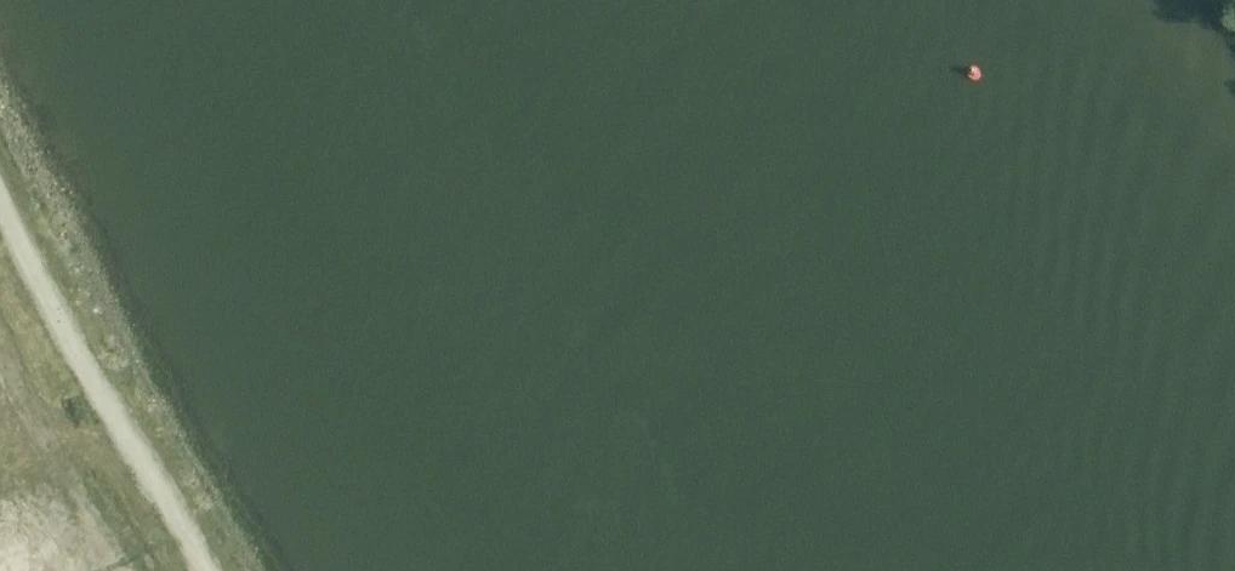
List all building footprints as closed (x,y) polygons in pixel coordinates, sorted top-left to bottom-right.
[(0,403),(0,570),(92,570),(0,403)]
